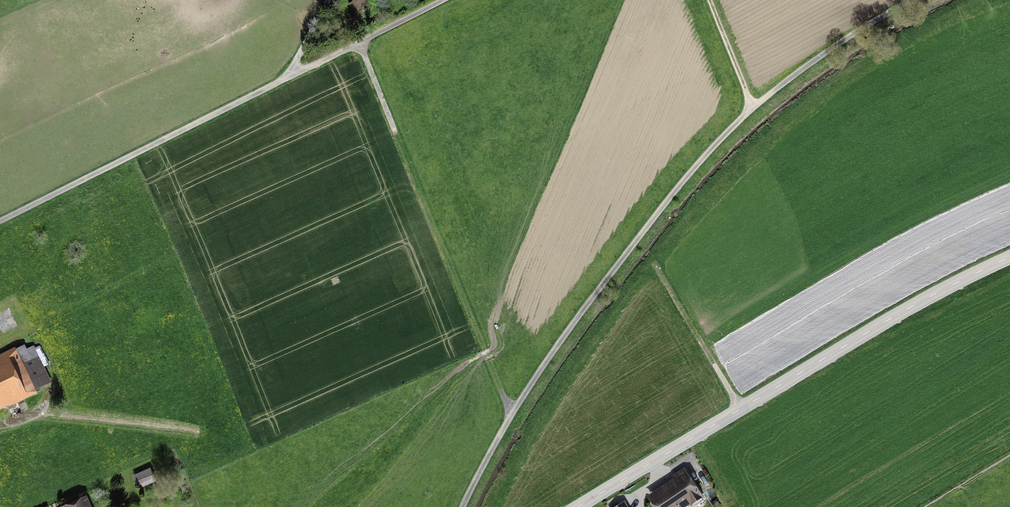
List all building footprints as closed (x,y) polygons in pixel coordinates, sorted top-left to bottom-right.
[(349,3),(354,12),(373,1),(372,0),(354,0),(349,3)] [(33,346),(26,349),(24,346),(16,350),(15,348),(0,355),(0,400),(6,398),(10,405),(37,393),(36,391),(35,389),(51,381),(33,346)] [(150,466),(133,474),(139,487),(156,480),(150,466)] [(704,498),(685,469),(674,476),(678,482),(653,498),(658,506),(677,506),(688,500),(692,505),(704,498)]
